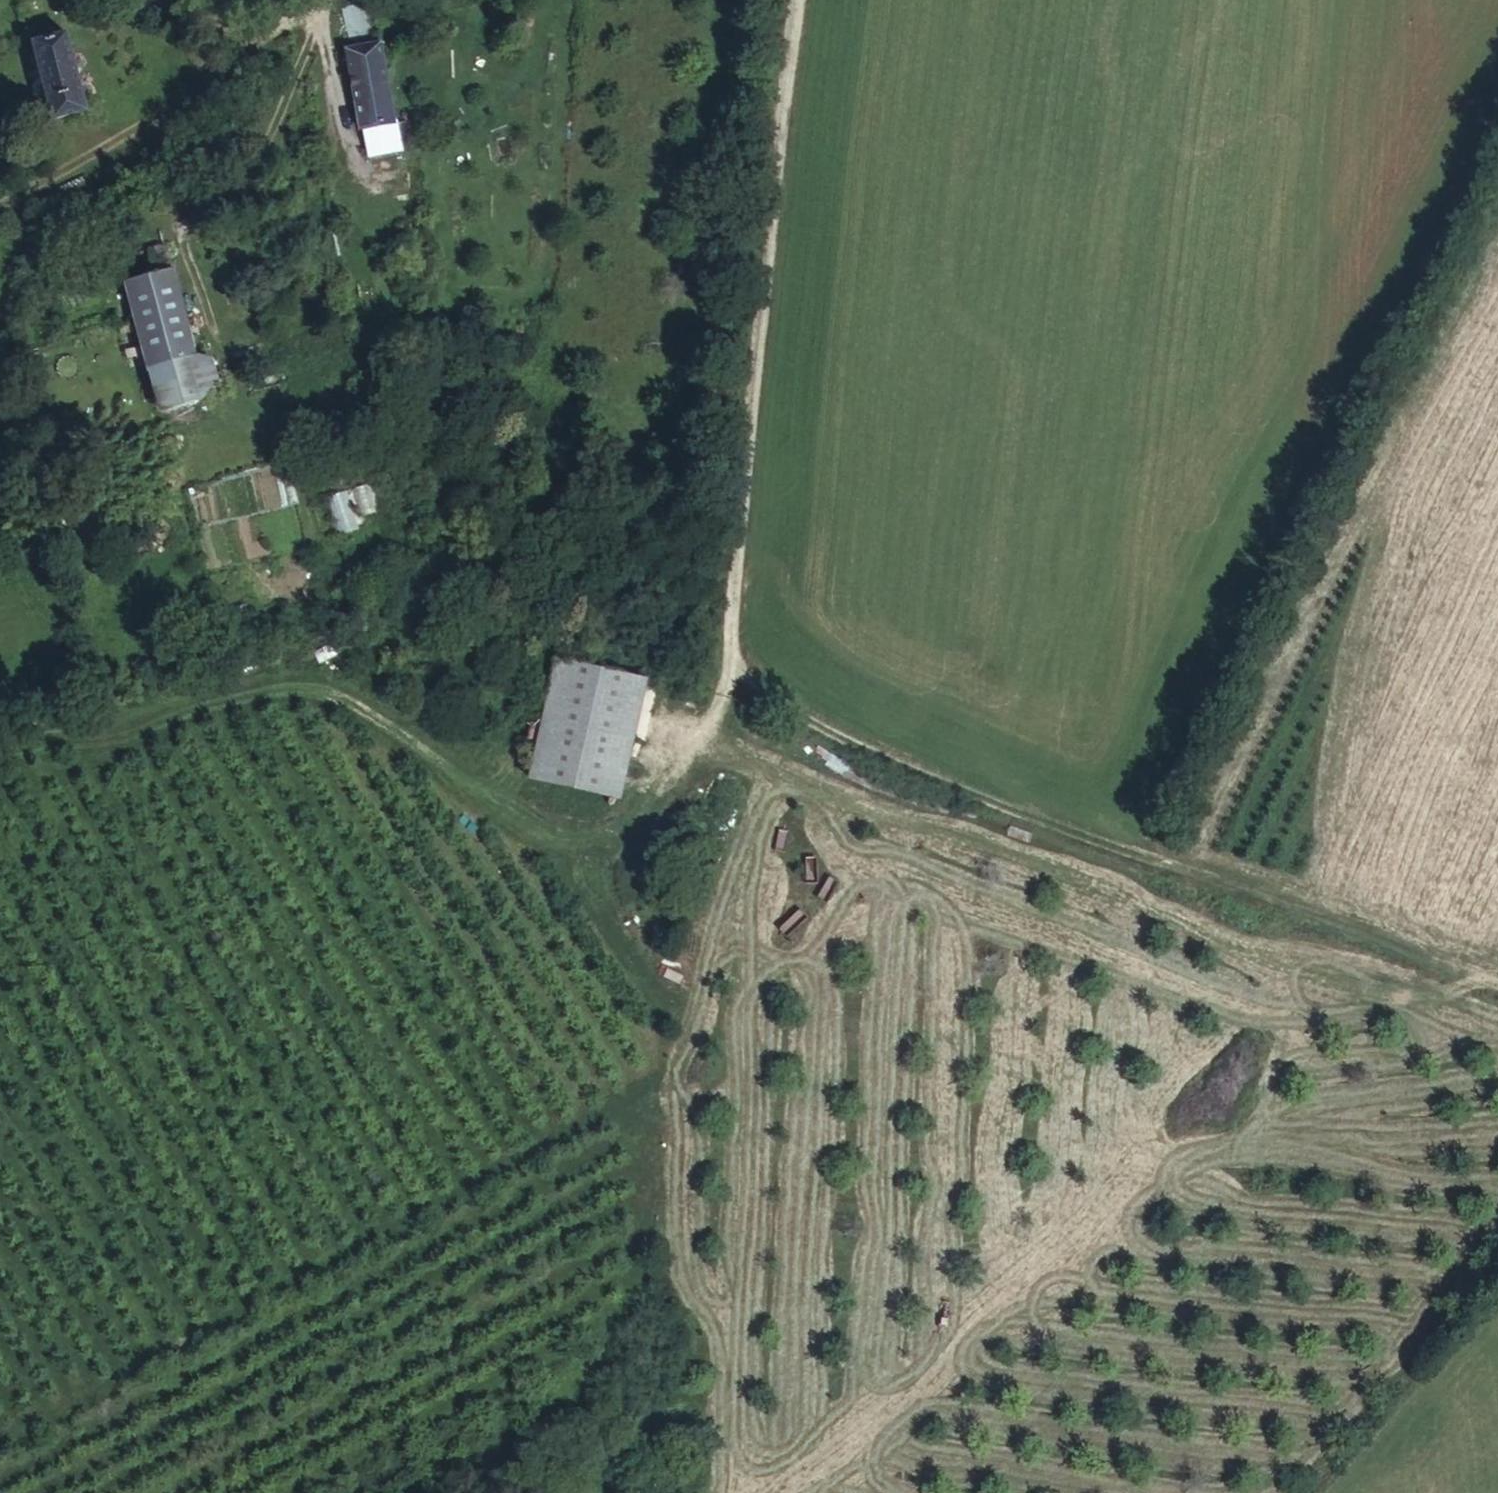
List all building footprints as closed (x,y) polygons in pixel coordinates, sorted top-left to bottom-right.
[(111,120),(92,40),(54,48),(74,129),(111,120)] [(416,132),(400,54),(367,61),(381,139),(416,132)] [(217,370),(186,252),(166,255),(171,278),(146,287),(180,418),(225,410),(240,389),(235,367),(217,370)] [(651,683),(556,663),(530,786),(626,806),(651,683)]
